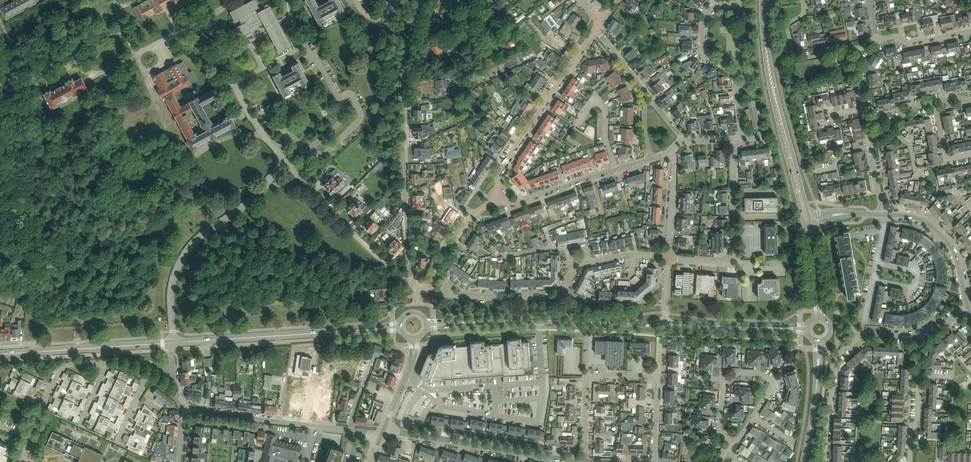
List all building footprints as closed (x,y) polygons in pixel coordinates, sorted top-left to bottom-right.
[(3,6),(2,6),(3,7),(0,8),(0,10),(5,19),(37,2),(36,1),(37,0),(13,0),(13,1),(5,6),(5,5),(3,6)] [(141,3),(134,7),(142,23),(150,19),(147,15),(154,11),(156,13),(163,9),(162,7),(169,3),(171,8),(178,4),(176,0),(147,0),(141,3)] [(265,8),(259,11),(257,8),(259,7),(255,0),(252,0),(230,12),(234,20),(239,18),(242,24),(234,29),(239,38),(251,32),(249,28),(256,25),(257,26),(259,25),(258,23),(262,21),(279,53),(284,50),(292,46),(270,5),(269,4),(267,5),(267,3),(264,5),(265,8)] [(315,0),(306,0),(320,26),(321,25),(322,26),(326,24),(325,23),(327,22),(326,21),(337,14),(338,16),(339,15),(340,16),(344,14),(344,13),(345,12),(339,0),(330,0),(318,6),(315,0)] [(394,17),(398,3),(384,0),(380,14),(394,17)] [(625,3),(629,6),(627,9),(632,12),(634,9),(635,10),(639,3),(635,0),(627,0),(625,3)] [(881,9),(891,7),(890,3),(889,0),(890,0),(883,0),(883,3),(878,4),(879,9),(881,9)] [(643,2),(639,7),(640,6),(648,11),(647,12),(651,7),(643,2)] [(566,11),(569,14),(565,19),(567,21),(575,26),(581,18),(574,13),(572,12),(577,7),(575,4),(571,7),(567,10),(566,11)] [(859,5),(850,6),(844,7),(845,9),(845,12),(855,10),(856,16),(864,15),(864,11),(863,7),(859,8),(859,5)] [(916,8),(917,15),(919,25),(922,24),(923,29),(929,28),(927,20),(922,21),(919,7),(916,6),(916,8)] [(685,19),(689,19),(694,20),(694,12),(689,11),(690,7),(682,7),(681,13),(685,13),(685,19)] [(550,10),(542,16),(544,19),(552,13),(550,10)] [(903,11),(901,11),(898,12),(899,18),(902,18),(903,23),(908,22),(907,13),(904,14),(903,11)] [(962,12),(964,24),(970,23),(969,18),(970,18),(970,11),(965,12),(965,15),(963,15),(962,12)] [(898,12),(895,12),(889,13),(889,14),(892,25),(897,24),(896,19),(899,18),(898,12)] [(964,24),(962,12),(954,14),(955,21),(958,20),(959,25),(964,24)] [(507,13),(504,17),(514,27),(518,24),(516,21),(515,22),(507,13)] [(892,25),(889,14),(886,14),(887,15),(881,16),(882,22),(885,21),(886,26),(892,25)] [(955,21),(954,14),(945,16),(946,19),(948,27),(953,26),(952,21),(955,21)] [(927,20),(929,28),(934,27),(933,22),(936,21),(935,15),(932,15),(932,18),(927,20)] [(613,18),(606,28),(613,32),(619,22),(613,18)] [(867,26),(866,19),(846,22),(846,26),(849,26),(849,27),(858,25),(858,31),(859,31),(860,34),(863,34),(863,31),(867,30),(866,26),(867,26)] [(551,29),(543,20),(540,23),(547,32),(551,29)] [(561,31),(558,29),(555,27),(553,30),(556,32),(560,35),(564,38),(565,35),(568,37),(576,26),(575,26),(567,21),(561,31)] [(686,34),(687,34),(692,35),(692,29),(693,29),(693,26),(688,25),(689,22),(685,22),(681,22),(681,25),(679,25),(679,33),(683,33),(686,33),(686,34)] [(518,31),(522,27),(519,23),(514,28),(518,31)] [(461,33),(466,45),(472,42),(467,31),(465,28),(460,30),(461,33)] [(826,36),(826,38),(827,43),(847,39),(845,28),(830,31),(831,34),(826,36)] [(626,38),(623,34),(616,39),(619,43),(626,38)] [(826,43),(825,39),(825,36),(820,37),(820,34),(808,36),(810,42),(811,42),(812,46),(826,43)] [(517,35),(509,43),(513,47),(521,40),(517,35)] [(682,37),(681,37),(680,42),(683,43),(683,46),(692,47),(692,41),(687,41),(687,37),(682,37)] [(636,44),(634,41),(632,38),(628,42),(629,44),(627,46),(629,49),(624,53),(630,60),(634,57),(633,56),(637,53),(634,49),(636,48),(634,45),(636,44)] [(948,47),(945,47),(946,54),(949,53),(949,52),(954,50),(953,42),(947,43),(948,47)] [(443,43),(437,45),(432,47),(435,54),(438,53),(439,56),(444,54),(443,51),(446,50),(443,43)] [(943,53),(943,54),(946,54),(945,47),(942,48),(941,45),(936,46),(938,54),(943,53)] [(928,51),(930,57),(932,56),(932,55),(938,54),(936,46),(930,47),(931,50),(928,51)] [(893,59),(894,59),(895,63),(901,61),(901,60),(902,59),(900,53),(898,54),(896,47),(891,48),(892,56),(893,59)] [(546,52),(545,54),(558,62),(561,57),(557,54),(555,53),(548,48),(546,52)] [(887,57),(892,56),(891,48),(885,49),(885,50),(883,51),(884,57),(887,56),(887,57)] [(927,61),(930,60),(930,57),(928,51),(925,51),(925,48),(919,49),(921,57),(926,56),(927,61)] [(881,57),(884,57),(883,51),(880,51),(877,55),(874,53),(871,58),(878,62),(881,57)] [(903,53),(900,53),(902,59),(903,64),(911,62),(910,59),(909,51),(903,52),(903,53)] [(545,54),(543,56),(546,58),(545,61),(542,58),(540,60),(539,59),(538,59),(540,62),(545,68),(548,64),(554,68),(558,62),(545,54)] [(601,58),(595,59),(597,70),(600,69),(604,59),(601,58)] [(690,60),(688,58),(682,60),(684,63),(689,67),(687,69),(692,72),(697,65),(700,61),(694,58),(691,62),(690,61),(689,60),(690,60)] [(869,71),(875,70),(875,67),(878,62),(871,58),(868,62),(866,63),(866,65),(865,66),(867,67),(867,69),(869,68),(869,71)] [(538,65),(542,67),(543,65),(540,63),(540,62),(535,59),(533,62),(538,65)] [(593,70),(597,70),(595,59),(589,60),(587,62),(593,70)] [(603,72),(607,69),(611,66),(607,60),(604,59),(600,69),(603,72)] [(158,90),(163,99),(165,98),(176,118),(174,119),(175,121),(176,122),(177,121),(188,140),(192,148),(196,146),(196,145),(211,138),(212,140),(217,137),(216,135),(230,127),(231,128),(235,125),(232,120),(239,117),(240,119),(244,117),(244,116),(246,115),(242,109),(230,115),(229,115),(225,117),(212,124),(202,105),(216,98),(215,95),(217,94),(215,91),(213,92),(212,90),(198,97),(195,90),(184,96),(188,102),(181,106),(173,92),(190,84),(190,83),(197,80),(192,71),(189,73),(183,62),(177,65),(176,64),(153,76),(160,88),(158,90)] [(309,82),(303,71),(298,62),(291,65),(293,70),(282,76),(279,72),(272,75),(283,96),(285,95),(286,97),(290,94),(289,93),(290,92),(290,91),(301,85),(302,86),(303,85),(304,87),(308,84),(307,83),(309,82)] [(582,70),(588,72),(587,75),(591,76),(593,70),(587,62),(584,64),(582,70)] [(708,67),(705,64),(704,66),(702,69),(702,70),(704,71),(705,72),(712,76),(718,73),(715,69),(716,69),(710,65),(708,67)] [(644,68),(642,65),(639,67),(642,70),(640,72),(645,78),(650,75),(645,68),(644,68)] [(537,74),(534,79),(543,85),(547,79),(540,74),(542,71),(537,68),(534,72),(537,74)] [(868,74),(869,80),(877,78),(876,72),(876,73),(875,70),(869,71),(870,74),(868,74)] [(611,74),(606,77),(606,78),(607,80),(608,79),(610,82),(619,75),(615,71),(611,74)] [(510,77),(509,76),(508,72),(507,72),(502,75),(505,80),(510,77)] [(663,75),(661,72),(660,72),(652,79),(654,82),(659,78),(663,75)] [(665,88),(662,84),(670,78),(668,76),(666,73),(663,75),(659,78),(661,80),(657,83),(657,82),(651,87),(657,93),(660,90),(661,91),(661,92),(665,89),(665,88)] [(622,80),(619,75),(610,82),(612,85),(612,86),(613,88),(619,83),(622,80)] [(936,75),(935,75),(935,76),(938,88),(943,87),(941,78),(938,79),(938,76),(937,76),(937,75),(936,75)] [(946,91),(951,90),(949,79),(948,75),(943,76),(944,83),(946,91)] [(723,88),(724,88),(729,87),(728,80),(725,81),(725,80),(725,76),(720,77),(719,77),(719,80),(720,84),(716,84),(715,85),(716,89),(717,90),(720,89),(721,88),(723,88)] [(73,97),(81,94),(79,91),(86,87),(81,77),(74,81),(72,78),(65,81),(67,84),(60,87),(60,86),(57,88),(57,89),(51,92),(50,90),(43,93),(50,106),(52,109),(59,105),(58,103),(61,102),(62,102),(63,102),(64,102),(66,101),(67,100),(68,99),(69,98),(69,97),(73,95),(73,97)] [(581,82),(580,81),(577,79),(574,77),(571,82),(581,88),(582,87),(579,85),(581,82)] [(872,88),(877,87),(883,86),(882,77),(877,78),(869,80),(870,85),(872,85),(872,88)] [(447,82),(446,79),(436,80),(437,91),(444,90),(444,88),(451,86),(450,81),(447,82)] [(532,86),(534,87),(539,91),(543,85),(534,79),(531,84),(528,82),(525,86),(530,89),(532,86)] [(571,82),(568,86),(575,91),(577,88),(579,90),(581,88),(571,82)] [(592,86),(595,89),(597,92),(607,84),(605,82),(601,86),(600,85),(600,86),(597,82),(592,86)] [(911,98),(908,87),(908,84),(905,84),(905,86),(902,86),(905,99),(911,98)] [(568,86),(565,91),(575,97),(576,95),(573,93),(575,91),(568,86)] [(627,86),(618,90),(617,90),(618,92),(619,91),(621,96),(630,92),(627,86)] [(509,87),(504,90),(508,97),(513,94),(509,87)] [(662,100),(667,106),(672,102),(672,101),(675,99),(672,96),(675,94),(671,89),(665,93),(667,96),(662,100)] [(706,89),(704,89),(700,91),(703,99),(709,97),(706,89)] [(605,90),(600,95),(601,97),(602,99),(608,94),(605,90)] [(847,92),(847,93),(849,102),(855,101),(853,90),(847,92)] [(574,99),(575,97),(565,91),(562,95),(566,98),(568,100),(571,102),(574,99)] [(632,98),(630,92),(621,96),(618,97),(620,102),(622,101),(623,103),(632,98)] [(721,103),(725,102),(730,102),(729,95),(727,95),(727,92),(716,93),(717,99),(720,99),(721,103)] [(894,97),(893,97),(890,98),(890,94),(890,93),(888,92),(887,93),(887,95),(888,95),(890,106),(895,105),(895,102),(894,102),(894,97)] [(824,103),(822,96),(820,97),(820,94),(816,94),(816,93),(812,94),(814,103),(818,102),(819,107),(822,106),(822,104),(824,103)] [(831,105),(830,100),(829,95),(822,96),(824,103),(827,103),(828,105),(831,105)] [(522,107),(522,108),(528,111),(533,104),(528,101),(524,98),(521,103),(520,104),(522,107)] [(559,99),(556,104),(566,110),(567,109),(564,107),(566,104),(563,102),(559,99)] [(612,101),(610,102),(607,104),(609,107),(610,111),(613,110),(612,109),(616,106),(619,103),(616,100),(615,101),(613,99),(612,100),(612,101)] [(218,100),(217,101),(213,103),(215,105),(213,106),(215,110),(217,109),(218,111),(223,109),(222,106),(225,104),(223,101),(220,102),(218,100)] [(578,100),(576,103),(574,106),(580,111),(584,105),(578,100)] [(516,107),(517,108),(514,112),(512,113),(514,116),(516,117),(515,118),(517,119),(521,121),(528,111),(522,108),(522,107),(520,104),(519,102),(516,107)] [(677,108),(676,110),(672,113),(677,119),(682,115),(680,112),(683,109),(682,107),(684,105),(681,102),(677,106),(678,108),(677,109),(677,108)] [(427,113),(428,113),(428,109),(430,109),(430,104),(421,105),(422,110),(415,110),(415,119),(422,119),(422,122),(427,122),(427,113)] [(566,110),(556,104),(553,108),(557,111),(560,113),(562,110),(565,112),(566,110)] [(817,104),(807,106),(804,107),(805,113),(815,111),(815,108),(817,107),(817,104)] [(746,109),(747,115),(748,115),(749,118),(752,118),(754,127),(760,125),(755,105),(749,106),(749,107),(749,108),(746,109)] [(633,107),(624,107),(622,107),(622,110),(624,110),(624,115),(633,115),(633,107)] [(499,108),(497,112),(505,119),(507,116),(499,108)] [(556,118),(553,116),(549,113),(546,118),(553,123),(556,125),(557,123),(554,121),(556,118)] [(722,127),(728,126),(727,118),(726,113),(720,114),(720,115),(715,116),(718,125),(719,125),(721,124),(722,125),(722,127)] [(483,114),(473,118),(474,120),(478,118),(480,122),(485,120),(483,114)] [(713,128),(713,125),(713,120),(712,120),(712,114),(709,114),(709,120),(705,121),(705,118),(704,117),(702,117),(698,117),(702,125),(704,125),(704,128),(707,128),(707,129),(713,128)] [(504,119),(500,115),(496,120),(501,125),(502,123),(503,123),(505,120),(504,119)] [(624,115),(624,121),(622,121),(622,123),(633,124),(633,115),(624,115)] [(692,122),(688,115),(684,117),(687,123),(688,127),(689,127),(689,131),(696,130),(696,125),(695,122),(692,122)] [(810,124),(817,122),(817,120),(820,119),(824,118),(824,115),(821,116),(819,116),(809,118),(810,124)] [(510,120),(508,122),(507,121),(508,122),(517,128),(521,121),(517,119),(515,118),(515,117),(512,121),(510,120)] [(546,118),(543,122),(553,129),(554,127),(551,125),(553,123),(546,118)] [(859,118),(848,120),(849,127),(853,126),(860,124),(859,118)] [(930,118),(924,119),(925,125),(926,132),(932,130),(930,118)] [(508,122),(507,121),(506,120),(503,124),(504,127),(508,129),(507,130),(509,131),(513,133),(517,128),(508,122)] [(552,130),(553,129),(543,122),(540,127),(547,132),(549,128),(552,130)] [(425,128),(423,128),(414,128),(414,132),(415,132),(415,138),(423,138),(435,132),(432,126),(431,127),(429,123),(427,124),(425,124),(425,128)] [(537,131),(547,138),(548,136),(545,134),(547,132),(540,127),(537,131)] [(832,138),(832,137),(833,141),(842,139),(841,135),(840,129),(837,130),(837,129),(834,130),(833,127),(830,128),(832,138)] [(510,134),(506,131),(504,129),(502,131),(499,128),(497,131),(500,134),(499,135),(502,137),(506,140),(510,134)] [(822,129),(813,131),(814,134),(816,133),(816,135),(819,134),(820,140),(826,139),(824,132),(822,132),(822,129)] [(543,138),(545,139),(542,144),(549,148),(550,147),(547,145),(550,140),(547,138),(537,131),(534,136),(541,141),(543,138)] [(492,136),(490,138),(501,147),(505,141),(501,138),(499,137),(499,136),(496,133),(492,136)] [(490,148),(493,149),(497,152),(501,147),(490,138),(488,141),(490,143),(488,145),(491,147),(490,148)] [(538,145),(536,143),(531,140),(528,145),(535,149),(537,146),(540,148),(541,147),(538,145)] [(852,142),(853,143),(854,148),(864,146),(863,140),(856,141),(852,142)] [(893,150),(895,150),(900,149),(899,143),(887,145),(888,151),(893,150)] [(525,149),(535,156),(538,157),(539,156),(533,152),(535,149),(528,145),(525,149)] [(621,149),(629,156),(631,154),(632,147),(622,145),(621,149)] [(929,153),(936,152),(939,151),(938,147),(937,147),(937,145),(930,147),(931,152),(928,153),(929,153)] [(460,148),(446,152),(447,158),(461,155),(460,148)] [(486,151),(492,156),(494,154),(486,148),(485,149),(485,150),(486,151)] [(762,163),(763,163),(764,163),(764,160),(765,160),(763,148),(756,149),(757,158),(756,158),(757,161),(762,160),(762,163)] [(763,148),(765,160),(768,159),(769,162),(771,162),(770,148),(763,148)] [(534,157),(535,156),(525,149),(523,153),(529,158),(531,155),(534,157)] [(629,156),(621,149),(618,150),(621,160),(627,158),(629,156)] [(711,157),(711,166),(711,167),(718,167),(718,163),(725,162),(725,149),(717,150),(717,157),(715,157),(715,156),(711,157)] [(750,161),(750,165),(753,164),(753,158),(756,158),(757,158),(756,149),(749,150),(750,161)] [(746,162),(750,161),(749,150),(742,151),(742,154),(739,154),(739,163),(743,162),(743,165),(746,165),(746,162)] [(601,153),(604,163),(610,161),(606,151),(601,153)] [(520,158),(529,164),(532,166),(534,165),(531,163),(532,160),(529,158),(523,153),(520,158)] [(598,164),(604,163),(601,153),(595,154),(597,160),(598,164)] [(686,168),(691,167),(692,171),(696,170),(695,165),(695,160),(691,161),(689,154),(682,156),(686,168)] [(489,155),(482,164),(489,168),(495,159),(489,155)] [(707,166),(707,160),(706,155),(698,156),(699,161),(699,167),(707,166)] [(898,155),(886,158),(886,160),(888,160),(889,163),(896,162),(895,158),(898,158),(898,155)] [(590,156),(584,158),(588,168),(593,166),(590,156)] [(526,170),(528,166),(529,164),(520,158),(517,162),(524,167),(523,168),(526,170)] [(582,170),(588,168),(584,158),(579,160),(582,170)] [(577,172),(582,170),(579,160),(573,162),(577,172)] [(514,173),(515,175),(522,171),(522,170),(523,168),(524,167),(517,162),(516,163),(517,164),(514,169),(516,170),(516,172),(514,173)] [(551,181),(556,179),(553,171),(550,173),(546,162),(544,163),(545,165),(551,181)] [(571,174),(577,172),(573,162),(567,164),(571,174)] [(853,173),(857,172),(861,171),(860,170),(864,169),(863,166),(866,166),(865,162),(856,164),(856,168),(855,168),(852,170),(853,173)] [(888,167),(888,171),(895,169),(895,168),(900,167),(900,164),(896,165),(896,162),(889,163),(889,167),(888,167)] [(483,177),(489,168),(482,164),(476,173),(483,177)] [(562,166),(564,171),(565,176),(571,174),(567,164),(562,166)] [(556,170),(553,171),(556,179),(561,177),(559,173),(558,170),(557,166),(555,167),(556,170)] [(946,169),(944,169),(945,176),(947,176),(947,179),(953,178),(952,175),(953,174),(951,167),(951,168),(950,166),(946,167),(946,169)] [(428,169),(422,169),(422,174),(420,174),(420,173),(411,173),(411,183),(420,183),(420,179),(427,179),(427,184),(430,184),(430,179),(434,179),(434,174),(434,172),(435,172),(436,171),(437,170),(436,169),(435,168),(434,168),(429,169),(428,169)] [(655,168),(654,175),(656,176),(657,176),(663,176),(664,169),(655,168)] [(945,176),(944,169),(939,170),(938,168),(936,169),(938,181),(941,181),(940,177),(945,176)] [(334,170),(329,175),(331,178),(325,184),(329,189),(328,190),(331,193),(334,191),(335,191),(337,189),(337,188),(341,184),(344,181),(337,173),(338,172),(335,169),(334,170)] [(634,176),(637,184),(642,182),(644,182),(646,181),(647,176),(647,170),(644,170),(644,176),(642,176),(642,173),(634,176)] [(525,175),(522,171),(515,175),(512,177),(513,179),(512,180),(515,183),(525,175)] [(541,185),(546,183),(543,175),(542,172),(541,172),(542,175),(540,176),(538,173),(537,173),(541,185)] [(476,173),(475,174),(472,173),(469,177),(472,179),(470,182),(476,186),(483,177),(476,173)] [(520,187),(523,185),(528,179),(525,175),(515,183),(518,186),(519,186),(520,187)] [(637,184),(634,176),(627,178),(631,189),(638,187),(638,186),(637,184)] [(657,176),(656,176),(656,181),(653,180),(652,183),(658,183),(663,184),(663,176),(657,176)] [(752,188),(752,181),(752,178),(748,178),(748,182),(747,182),(747,181),(741,181),(741,183),(740,183),(740,189),(752,188)] [(351,184),(352,184),(354,187),(360,182),(357,179),(351,184)] [(528,179),(523,185),(524,186),(526,185),(528,186),(528,188),(534,186),(534,187),(536,186),(533,179),(529,180),(528,179)] [(858,181),(858,182),(859,182),(861,191),(867,190),(865,179),(858,181)] [(610,183),(612,191),(613,194),(620,192),(619,191),(623,189),(622,187),(620,182),(617,183),(616,181),(610,183)] [(360,182),(354,187),(357,190),(362,184),(360,182)] [(600,188),(602,193),(603,196),(606,194),(606,193),(612,191),(610,183),(603,185),(604,187),(600,188)] [(830,195),(827,183),(828,186),(822,187),(823,194),(826,193),(827,196),(830,195)] [(834,184),(835,191),(838,191),(838,194),(842,193),(841,188),(840,183),(834,184)] [(584,187),(590,209),(589,209),(590,215),(596,213),(595,208),(592,199),(597,198),(593,185),(584,187)] [(898,186),(892,187),(894,198),(900,199),(901,193),(899,193),(898,186)] [(457,199),(460,201),(464,204),(470,195),(467,193),(468,191),(463,187),(462,189),(464,190),(458,198),(457,199)] [(652,187),(652,190),(652,194),(662,195),(662,188),(656,187),(652,187)] [(715,189),(715,194),(718,194),(718,199),(727,199),(727,192),(725,192),(725,189),(715,189)] [(903,203),(905,203),(908,190),(907,190),(905,190),(904,194),(901,193),(900,199),(900,200),(903,201),(903,203)] [(914,192),(910,192),(910,191),(908,190),(905,203),(908,204),(908,202),(912,202),(913,195),(914,192)] [(413,201),(426,200),(426,196),(425,197),(425,192),(417,193),(417,195),(413,195),(413,201)] [(576,192),(569,194),(571,200),(573,206),(577,204),(577,202),(580,201),(579,198),(576,192)] [(679,202),(689,203),(690,199),(692,199),(692,193),(682,192),(682,196),(679,196),(679,202)] [(915,205),(917,205),(920,193),(919,193),(917,192),(916,196),(913,195),(912,202),(915,203),(915,205)] [(924,204),(927,206),(930,200),(925,198),(922,197),(922,193),(920,193),(917,205),(920,206),(920,204),(924,205),(924,204)] [(564,203),(567,202),(568,205),(569,205),(570,207),(573,206),(571,200),(569,194),(562,197),(564,203)] [(662,195),(652,194),(651,202),(661,203),(662,195)] [(562,197),(555,200),(557,205),(560,214),(563,213),(561,207),(565,206),(564,203),(562,197)] [(745,198),(745,212),(755,212),(755,209),(762,209),(762,212),(778,212),(778,197),(745,198)] [(354,216),(362,209),(364,212),(369,208),(366,205),(365,206),(362,203),(361,203),(357,199),(353,203),(353,202),(346,209),(349,212),(350,212),(351,213),(351,214),(353,216),(354,216)] [(378,202),(373,206),(376,209),(378,208),(380,210),(384,205),(380,200),(378,202)] [(426,204),(425,204),(426,202),(426,200),(413,201),(414,208),(418,208),(418,210),(425,209),(426,209),(426,204)] [(557,215),(560,214),(557,205),(555,200),(548,202),(550,208),(551,208),(554,206),(557,215)] [(930,210),(932,213),(939,208),(936,205),(939,203),(937,200),(934,203),(930,200),(927,206),(930,208),(929,208),(931,210),(930,210)] [(681,208),(681,212),(690,213),(691,203),(689,203),(679,202),(678,208),(681,208)] [(609,212),(618,209),(616,203),(607,206),(609,212)] [(535,207),(539,218),(540,220),(543,218),(540,211),(544,210),(542,204),(535,207)] [(449,209),(451,209),(444,219),(451,224),(457,214),(451,210),(451,209),(454,206),(452,205),(449,209)] [(941,210),(939,208),(932,213),(935,216),(936,216),(938,217),(940,215),(948,207),(947,205),(944,208),(943,207),(941,210)] [(651,206),(651,209),(650,213),(660,214),(661,207),(655,206),(651,206)] [(535,207),(528,209),(531,218),(535,216),(536,219),(539,218),(535,207)] [(941,217),(943,220),(950,214),(947,211),(950,209),(948,207),(940,215),(941,216),(941,217)] [(528,209),(521,212),(527,228),(530,227),(527,219),(531,218),(528,209)] [(367,224),(365,227),(369,230),(372,233),(372,232),(374,232),(375,231),(375,230),(378,226),(375,223),(380,217),(377,214),(378,213),(375,211),(372,215),(369,218),(371,220),(369,222),(368,221),(366,223),(367,224)] [(522,224),(521,224),(523,229),(527,228),(521,212),(514,214),(515,217),(517,223),(521,221),(522,224)] [(660,214),(650,213),(650,218),(650,221),(647,221),(647,224),(653,224),(653,221),(660,222),(660,214)] [(954,219),(950,214),(943,220),(946,223),(947,222),(948,224),(954,219)] [(678,218),(677,224),(690,225),(690,221),(691,215),(684,215),(684,218),(678,218)] [(723,215),(709,216),(702,216),(702,219),(703,219),(715,219),(715,222),(715,226),(728,225),(728,219),(723,219),(723,215)] [(509,219),(508,216),(501,219),(506,233),(506,232),(509,231),(508,229),(506,223),(510,222),(509,219)] [(393,217),(389,222),(396,228),(400,223),(393,217)] [(435,223),(433,227),(442,233),(445,227),(440,223),(441,221),(437,218),(434,223),(435,223)] [(494,222),(499,235),(497,230),(501,229),(503,234),(506,233),(501,219),(494,222)] [(957,231),(964,225),(959,221),(954,226),(955,227),(955,228),(957,231)] [(487,224),(488,230),(492,228),(493,232),(495,236),(499,235),(494,222),(487,224)] [(424,231),(426,232),(425,233),(426,234),(431,237),(432,235),(438,239),(442,233),(433,227),(432,227),(426,223),(424,231)] [(764,224),(765,230),(765,231),(767,231),(767,234),(765,234),(765,244),(765,253),(778,253),(778,243),(778,234),(776,234),(776,231),(778,231),(778,223),(764,224)] [(646,239),(650,239),(654,239),(655,236),(658,237),(659,230),(651,229),(651,225),(643,224),(643,229),(646,229),(646,239)] [(690,225),(677,224),(677,230),(683,230),(683,234),(689,234),(690,228),(687,228),(688,225),(690,225)] [(901,237),(902,232),(897,231),(897,226),(891,225),(889,234),(888,234),(901,237)] [(964,225),(957,231),(960,234),(961,233),(962,235),(970,227),(968,225),(966,228),(964,225)] [(903,227),(902,232),(901,237),(901,238),(908,239),(910,229),(903,227)] [(962,243),(968,238),(966,235),(969,233),(967,231),(970,227),(962,235),(958,238),(960,240),(959,240),(962,243)] [(916,230),(910,229),(908,239),(913,241),(917,231),(916,230)] [(860,290),(849,230),(844,231),(844,234),(833,235),(843,292),(847,292),(848,299),(856,297),(855,290),(860,290)] [(719,231),(716,231),(716,232),(712,232),(712,239),(710,239),(710,245),(712,245),(712,252),(716,251),(716,253),(720,253),(721,252),(721,251),(723,251),(723,232),(720,232),(720,231),(719,231)] [(922,233),(917,231),(913,241),(918,243),(923,234),(922,233),(923,233),(922,233)] [(630,236),(627,237),(629,246),(634,245),(633,240),(636,239),(635,232),(631,233),(630,235),(630,236)] [(471,240),(477,243),(479,245),(481,243),(484,238),(480,236),(475,233),(471,240)] [(564,244),(562,234),(554,236),(555,242),(558,241),(559,245),(564,244)] [(604,242),(601,242),(603,252),(609,251),(608,245),(610,245),(612,250),(610,241),(610,240),(609,237),(608,234),(607,234),(607,238),(606,238),(604,240),(604,242)] [(621,238),(618,239),(620,246),(620,248),(626,247),(625,242),(627,241),(629,246),(627,237),(626,234),(623,234),(621,237),(621,238)] [(889,235),(887,243),(894,244),(895,240),(901,241),(901,238),(901,237),(888,234),(888,235),(889,235)] [(929,237),(923,234),(918,243),(923,246),(930,238),(929,237),(929,236),(929,237)] [(613,240),(610,240),(610,241),(612,250),(617,249),(617,246),(620,246),(618,239),(618,235),(617,235),(614,236),(613,239),(613,240)] [(678,246),(682,246),(682,248),(687,248),(687,247),(687,244),(689,245),(690,239),(693,239),(693,235),(683,235),(682,238),(679,238),(679,241),(677,241),(676,246),(678,246)] [(934,242),(930,238),(923,246),(927,250),(935,243),(934,242),(935,242),(934,241),(934,242)] [(962,243),(965,246),(967,247),(970,243),(970,239),(970,240),(968,238),(962,243)] [(394,254),(395,253),(395,254),(402,246),(399,243),(394,239),(391,242),(389,244),(390,244),(388,246),(388,248),(390,249),(391,249),(393,250),(392,251),(393,251),(392,252),(394,254)] [(603,252),(601,242),(601,239),(600,239),(595,240),(596,244),(593,244),(593,247),(594,251),(595,254),(600,253),(600,250),(603,249),(603,252)] [(474,248),(477,243),(471,240),(467,246),(471,249),(475,251),(477,249),(474,248)] [(894,244),(887,243),(886,251),(885,251),(892,253),(898,254),(899,250),(893,249),(894,244)] [(939,247),(935,243),(927,250),(931,254),(939,249),(939,248),(939,247)] [(502,244),(496,247),(500,253),(504,251),(502,244)] [(490,247),(494,251),(495,253),(498,251),(500,253),(496,247),(495,247),(494,245),(490,247)] [(934,259),(943,255),(943,254),(943,253),(943,254),(940,250),(939,249),(931,254),(934,259)] [(891,258),(897,259),(898,254),(885,251),(885,252),(886,252),(884,261),(890,262),(891,258)] [(418,261),(417,267),(425,269),(426,262),(428,262),(428,259),(427,258),(427,257),(423,257),(424,254),(418,253),(417,261),(418,261)] [(908,266),(909,261),(910,256),(905,255),(904,255),(902,265),(908,266)] [(946,260),(943,255),(934,259),(936,265),(946,262),(945,261),(946,261),(946,260)] [(624,270),(625,263),(620,264),(620,261),(614,262),(617,272),(620,272),(624,270)] [(947,268),(946,262),(936,265),(937,270),(947,269),(947,268),(948,268),(947,268)] [(458,267),(457,266),(452,264),(447,272),(452,276),(458,267)] [(452,276),(457,279),(463,270),(458,267),(452,276)] [(587,268),(583,275),(589,278),(591,274),(594,273),(593,267),(587,268)] [(457,279),(462,282),(468,274),(463,270),(457,279)] [(693,294),(694,273),(690,273),(690,272),(684,271),(684,275),(682,275),(682,274),(677,273),(677,274),(676,274),(675,293),(693,294)] [(656,282),(656,273),(648,273),(647,280),(647,281),(635,291),(634,291),(618,290),(618,292),(616,292),(616,299),(635,300),(635,299),(640,298),(653,287),(653,286),(655,282),(656,282)] [(468,274),(462,282),(470,287),(472,281),(468,279),(471,276),(468,274)] [(707,296),(709,295),(714,296),(716,275),(697,274),(696,295),(704,295),(705,296),(707,296)] [(581,280),(591,286),(592,284),(589,283),(591,280),(589,278),(583,275),(581,280)] [(739,284),(738,284),(738,277),(723,276),(722,283),(723,283),(723,297),(738,298),(739,284)] [(758,298),(759,298),(775,298),(774,295),(776,294),(779,294),(779,278),(778,278),(778,277),(762,278),(762,281),(761,282),(758,282),(758,297),(758,298)] [(470,287),(478,288),(479,279),(479,278),(477,278),(476,281),(472,281),(470,287)] [(581,280),(577,286),(585,291),(587,286),(590,288),(591,286),(581,280)] [(877,293),(877,294),(890,296),(891,291),(885,290),(886,286),(879,284),(878,294),(877,293)] [(387,292),(386,291),(386,290),(387,289),(387,285),(370,286),(371,291),(375,291),(376,297),(379,296),(387,296),(387,295),(388,294),(387,292)] [(944,294),(946,289),(946,288),(946,287),(936,285),(934,291),(944,294)] [(575,290),(577,291),(575,293),(584,298),(585,296),(583,294),(585,291),(577,286),(575,290)] [(890,296),(894,297),(896,297),(898,287),(897,287),(897,288),(891,287),(891,291),(890,296)] [(898,287),(896,297),(897,298),(902,299),(903,294),(904,289),(898,288),(898,287)] [(934,291),(932,296),(941,301),(944,296),(943,295),(944,294),(934,291)] [(890,296),(877,294),(876,302),(882,304),(883,299),(889,300),(890,296)] [(928,301),(937,307),(940,302),(941,303),(941,302),(940,302),(941,301),(932,296),(928,301)] [(924,305),(932,312),(936,308),(936,309),(937,308),(936,308),(937,307),(928,301),(924,305)] [(886,313),(887,312),(887,313),(887,309),(881,308),(882,304),(876,302),(874,311),(873,310),(873,311),(886,313)] [(932,312),(924,305),(920,308),(926,317),(931,314),(931,313),(932,312)] [(920,308),(915,311),(920,321),(925,318),(926,317),(920,308)] [(872,320),(879,322),(880,317),(885,318),(886,313),(873,311),(874,311),(872,320)] [(910,313),(913,323),(918,321),(919,322),(919,321),(920,321),(915,311),(910,313)] [(891,324),(893,314),(887,313),(887,312),(886,313),(885,318),(885,323),(891,324)] [(904,314),(905,325),(911,324),(912,324),(912,323),(913,323),(910,313),(904,314)] [(18,324),(15,324),(13,324),(13,336),(19,336),(19,329),(22,329),(22,320),(18,320),(18,324)] [(10,330),(10,325),(10,323),(5,324),(5,329),(0,329),(1,336),(9,336),(9,330),(10,330)] [(963,344),(966,341),(967,340),(959,331),(955,334),(957,337),(956,337),(962,344),(963,344)] [(957,337),(955,334),(952,332),(947,336),(953,342),(955,341),(954,340),(956,337),(957,337)] [(947,336),(943,340),(948,345),(950,343),(951,344),(953,342),(947,336)] [(472,345),(456,347),(456,345),(440,346),(438,353),(429,353),(420,376),(431,380),(432,381),(432,380),(484,376),(525,373),(524,368),(531,367),(529,342),(522,342),(522,339),(508,340),(509,343),(485,345),(485,341),(472,342),(472,345)] [(564,347),(565,346),(566,346),(573,346),(573,339),(558,339),(558,354),(564,354),(564,347)] [(605,364),(608,364),(612,364),(622,364),(623,341),(612,341),(612,340),(612,341),(609,341),(596,340),(595,353),(606,353),(605,364)] [(945,348),(948,345),(943,340),(939,344),(945,350),(946,349),(945,348)] [(633,355),(644,355),(650,356),(650,343),(647,343),(630,342),(630,352),(633,352),(633,355)] [(676,348),(676,351),(682,351),(682,349),(679,348),(680,342),(667,342),(667,343),(666,343),(666,348),(676,348)] [(934,348),(934,349),(939,353),(942,351),(943,352),(945,350),(939,344),(934,348)] [(376,346),(374,352),(381,354),(383,347),(380,346),(380,347),(376,346)] [(868,347),(862,352),(866,357),(868,355),(870,353),(874,353),(874,347),(868,347)] [(386,348),(384,354),(392,357),(391,360),(394,361),(394,362),(398,363),(398,362),(400,362),(403,354),(386,348)] [(725,356),(725,361),(724,367),(727,367),(728,363),(735,364),(736,349),(721,348),(720,355),(725,356)] [(771,357),(770,363),(770,368),(773,368),(773,365),(780,366),(782,350),(766,349),(766,357),(771,357)] [(930,353),(929,361),(936,361),(936,359),(936,356),(939,353),(934,349),(930,353)] [(754,369),(757,369),(758,358),(763,359),(764,351),(748,350),(747,365),(755,365),(754,369)] [(856,354),(861,359),(863,357),(864,359),(866,357),(862,352),(860,350),(856,354)] [(670,354),(670,360),(679,360),(683,360),(683,355),(682,355),(682,354),(685,354),(686,352),(682,352),(682,351),(676,351),(676,354),(670,354)] [(904,352),(898,351),(898,355),(892,354),(892,356),(894,356),(894,357),(898,358),(897,364),(903,364),(904,364),(904,352)] [(709,370),(708,373),(711,373),(712,363),(717,363),(718,355),(702,354),(701,369),(709,370)] [(856,354),(851,358),(857,365),(859,363),(858,362),(861,359),(856,354)] [(298,360),(296,374),(302,375),(303,370),(310,371),(312,358),(303,356),(303,360),(298,360)] [(322,360),(320,371),(358,369),(358,365),(361,365),(362,357),(357,357),(322,360)] [(847,362),(848,364),(852,368),(854,365),(855,367),(857,365),(851,358),(847,362)] [(195,369),(195,365),(191,366),(191,359),(182,360),(183,368),(187,368),(187,370),(195,369)] [(249,359),(249,368),(247,369),(247,372),(249,374),(251,374),(253,372),(253,370),(251,368),(253,368),(253,364),(255,364),(255,359),(249,359)] [(675,369),(682,369),(682,364),(679,364),(679,360),(670,360),(669,366),(675,366),(675,369)] [(391,363),(388,362),(386,369),(388,370),(392,371),(397,373),(399,366),(391,363)] [(849,372),(851,370),(853,371),(854,370),(853,369),(852,368),(848,364),(843,369),(842,376),(849,376),(849,372)] [(681,378),(682,369),(675,369),(675,372),(669,372),(669,378),(681,378)] [(796,412),(796,405),(800,390),(799,385),(796,372),(794,370),(785,373),(789,386),(788,386),(788,389),(789,389),(786,402),(783,401),(782,408),(796,412)] [(23,387),(29,374),(24,371),(20,380),(13,377),(11,381),(23,387)] [(120,386),(126,373),(121,371),(117,380),(109,376),(107,381),(120,386)] [(64,378),(62,382),(75,388),(81,375),(76,373),(72,381),(64,378)] [(127,384),(131,376),(126,373),(120,386),(132,392),(134,388),(127,384)] [(29,374),(23,387),(36,392),(38,388),(39,389),(40,386),(42,386),(44,381),(40,379),(36,387),(30,385),(34,376),(29,374)] [(369,380),(379,384),(380,380),(386,383),(393,386),(396,377),(389,374),(387,379),(380,376),(380,377),(371,374),(369,380)] [(82,386),(86,377),(81,375),(75,388),(87,394),(89,389),(82,386)] [(199,376),(181,378),(182,384),(187,384),(190,383),(190,380),(199,379),(199,376)] [(292,384),(291,390),(302,392),(303,385),(299,385),(300,378),(290,377),(289,383),(292,384)] [(681,383),(681,378),(669,378),(669,383),(675,384),(675,387),(683,387),(683,383),(681,383)] [(315,392),(326,394),(327,388),(330,388),(331,382),(321,380),(320,387),(316,386),(315,392)] [(23,387),(11,381),(9,384),(9,385),(9,386),(16,389),(14,394),(19,396),(23,387)] [(107,381),(106,384),(105,385),(113,389),(110,393),(115,396),(120,386),(107,381)] [(577,381),(572,381),(559,381),(559,386),(567,386),(567,391),(575,391),(575,386),(577,386),(577,381)] [(66,395),(71,397),(75,388),(62,382),(60,387),(68,390),(66,395)] [(629,386),(629,387),(635,387),(637,388),(637,392),(645,393),(645,389),(645,387),(647,387),(647,383),(629,382),(629,383),(629,386)] [(599,401),(599,397),(599,393),(604,393),(604,385),(599,385),(599,383),(594,383),(593,401),(599,401)] [(608,394),(608,396),(608,401),(610,401),(613,402),(614,384),(609,384),(609,385),(604,385),(604,393),(608,394)] [(619,394),(624,394),(624,391),(624,386),(619,386),(619,384),(614,384),(613,402),(616,402),(619,402),(619,394)] [(130,397),(131,395),(132,392),(120,386),(115,396),(120,398),(123,393),(130,397)] [(731,396),(742,397),(742,402),(750,403),(751,387),(736,386),(735,394),(732,393),(731,396)] [(19,396),(24,398),(26,393),(34,397),(36,392),(23,387),(19,396)] [(173,399),(157,387),(153,393),(157,396),(155,399),(162,405),(164,403),(165,404),(166,403),(169,405),(173,399)] [(186,398),(192,399),(192,394),(195,395),(196,389),(193,388),(188,387),(186,398)] [(678,390),(681,390),(683,390),(683,387),(675,387),(674,390),(666,389),(665,395),(677,395),(678,390)] [(71,397),(76,399),(78,395),(85,398),(87,394),(75,388),(71,397)] [(202,390),(198,389),(196,389),(195,395),(192,394),(192,399),(200,400),(201,395),(202,392),(201,392),(202,390)] [(296,405),(300,406),(301,399),(297,399),(298,392),(288,391),(287,397),(290,398),(289,403),(289,404),(296,405)] [(559,396),(559,401),(577,401),(577,397),(575,397),(575,391),(567,391),(563,391),(563,396),(559,396)] [(637,397),(633,397),(629,397),(629,398),(629,402),(647,403),(647,398),(645,398),(645,397),(645,393),(637,392),(637,397)] [(101,395),(99,399),(111,405),(115,396),(110,393),(108,398),(101,395)] [(220,393),(220,396),(216,395),(215,401),(215,406),(225,408),(226,400),(225,394),(220,393)] [(324,408),(324,407),(325,402),(328,402),(329,396),(319,394),(318,401),(314,400),(313,406),(317,407),(324,408)] [(699,409),(702,409),(707,410),(707,405),(718,406),(719,403),(715,402),(716,395),(701,394),(700,399),(699,409)] [(890,397),(890,399),(890,403),(890,404),(892,404),(892,407),(903,407),(904,403),(904,402),(905,402),(905,400),(904,400),(904,395),(897,394),(892,394),(892,397),(890,397)] [(67,406),(71,397),(66,395),(64,400),(56,396),(54,401),(67,406)] [(677,399),(677,395),(665,395),(665,401),(671,401),(671,404),(677,405),(677,399)] [(111,405),(124,410),(126,406),(118,402),(120,398),(115,396),(111,405)] [(71,397),(67,406),(79,412),(81,408),(74,404),(76,399),(71,397)] [(111,405),(99,399),(97,403),(104,407),(102,412),(107,414),(111,405)] [(238,410),(250,411),(252,403),(244,402),(245,399),(240,399),(238,410)] [(235,409),(236,404),(236,401),(226,400),(225,408),(235,409)] [(266,405),(266,409),(265,414),(275,415),(275,410),(276,406),(272,406),(273,400),(270,400),(269,406),(266,405)] [(342,400),(341,404),(338,403),(337,408),(341,409),(343,409),(343,410),(347,411),(348,401),(343,400),(342,400)] [(367,418),(367,423),(375,424),(376,422),(378,422),(383,411),(381,411),(384,404),(379,402),(375,400),(374,403),(374,402),(371,413),(369,419),(367,418)] [(771,419),(774,413),(768,409),(772,403),(768,400),(760,413),(767,418),(768,417),(771,419)] [(57,413),(62,416),(67,406),(54,401),(52,405),(60,409),(57,413)] [(577,401),(559,401),(558,401),(557,406),(566,406),(566,411),(575,411),(575,406),(577,406),(577,401)] [(259,404),(252,403),(250,411),(261,413),(262,405),(261,405),(262,403),(259,402),(259,404)] [(636,408),(636,412),(645,413),(645,407),(647,407),(647,403),(629,402),(629,407),(636,408)] [(287,416),(298,418),(299,411),(295,411),(296,405),(289,404),(289,403),(286,403),(285,409),(288,410),(287,416)] [(139,409),(137,415),(143,417),(144,414),(147,415),(146,419),(154,422),(156,418),(152,417),(154,413),(145,404),(142,411),(139,409)] [(736,409),(730,409),(725,408),(725,411),(728,411),(728,419),(743,420),(744,405),(736,404),(736,409)] [(111,405),(107,414),(112,416),(114,411),(122,415),(124,410),(111,405)] [(606,405),(602,405),(597,405),(597,410),(595,410),(595,415),(613,416),(613,415),(613,413),(613,410),(605,410),(606,405)] [(67,406),(62,416),(67,418),(69,413),(77,417),(79,412),(67,406)] [(312,412),(311,419),(322,420),(323,414),(327,414),(328,408),(324,407),(324,408),(317,407),(316,413),(312,412)] [(890,410),(890,414),(890,416),(891,416),(891,418),(892,418),(903,419),(903,415),(903,414),(904,414),(904,412),(903,412),(903,411),(903,407),(892,407),(892,409),(890,409),(890,410)] [(165,420),(173,421),(173,419),(174,418),(178,418),(178,415),(178,411),(172,409),(172,411),(170,411),(170,416),(167,416),(166,415),(165,415),(163,416),(163,417),(165,419),(165,420)] [(343,409),(341,409),(340,414),(338,414),(338,417),(337,422),(346,423),(347,415),(347,411),(343,410),(343,409)] [(774,413),(771,419),(773,420),(773,421),(780,426),(788,412),(784,410),(781,416),(774,413)] [(574,417),(575,411),(566,411),(566,416),(558,416),(558,421),(568,421),(571,422),(576,422),(576,417),(574,417)] [(709,420),(712,420),(713,417),(702,416),(702,412),(694,411),(693,426),(708,427),(709,420)] [(92,413),(92,414),(90,417),(103,423),(107,414),(102,412),(100,416),(92,413)] [(628,417),(628,419),(625,419),(625,422),(646,423),(646,418),(644,418),(645,413),(636,412),(636,417),(628,417)] [(788,412),(780,426),(787,430),(787,429),(791,431),(794,425),(788,421),(792,415),(788,412)] [(115,429),(117,426),(117,424),(110,421),(112,416),(107,414),(103,423),(115,429)] [(136,424),(150,430),(152,426),(154,422),(146,419),(144,422),(141,421),(143,417),(137,415),(135,420),(137,421),(136,424)] [(435,423),(437,423),(438,416),(432,415),(431,417),(428,416),(428,420),(431,420),(430,423),(435,424),(435,423)] [(596,425),(605,425),(605,421),(613,421),(613,419),(613,416),(595,415),(595,420),(597,420),(596,425)] [(444,423),(447,423),(448,420),(445,419),(445,417),(438,416),(437,423),(439,424),(444,425),(444,423)] [(90,417),(89,420),(88,422),(96,425),(94,430),(99,432),(103,423),(90,417)] [(448,420),(447,423),(450,424),(450,426),(455,427),(455,426),(457,427),(458,419),(451,418),(451,420),(448,420)] [(465,420),(458,419),(457,427),(459,427),(463,428),(464,426),(467,426),(467,424),(467,420),(467,423),(464,422),(465,420)] [(476,428),(477,420),(471,419),(470,420),(467,419),(467,420),(467,424),(470,425),(469,427),(474,428),(474,427),(476,427),(476,428)] [(476,428),(478,428),(482,429),(483,427),(486,427),(487,423),(484,422),(484,421),(477,420),(476,428)] [(495,431),(496,424),(490,422),(490,423),(487,423),(486,427),(489,428),(488,430),(493,431),(495,431)] [(646,423),(625,422),(621,422),(621,427),(636,428),(635,432),(639,433),(644,433),(644,427),(646,427),(646,423)] [(103,423),(99,432),(104,435),(106,430),(113,433),(115,429),(103,423)] [(133,429),(136,430),(135,433),(146,438),(148,434),(150,435),(151,435),(153,431),(150,430),(136,424),(133,429)] [(495,431),(497,431),(497,432),(502,433),(502,430),(505,431),(506,426),(503,426),(503,425),(496,424),(495,431)] [(177,435),(178,431),(178,426),(170,425),(167,425),(166,434),(177,435)] [(194,435),(194,436),(210,437),(211,432),(211,427),(204,426),(195,425),(195,431),(197,431),(197,436),(194,435)] [(572,425),(572,432),(567,432),(567,435),(567,444),(572,444),(572,446),(577,446),(578,426),(572,425)] [(594,430),(594,435),(612,436),(612,430),(609,430),(609,425),(605,425),(596,425),(596,430),(594,430)] [(514,435),(516,427),(509,426),(509,427),(506,426),(505,431),(508,431),(508,434),(512,434),(514,434),(514,435)] [(756,444),(764,431),(757,427),(756,428),(753,426),(750,432),(756,436),(752,442),(756,444)] [(217,443),(222,444),(223,437),(224,428),(223,431),(219,430),(219,428),(213,427),(212,436),(212,438),(217,439),(217,443)] [(521,434),(524,434),(525,430),(522,429),(522,428),(516,427),(514,435),(515,434),(516,435),(521,436),(521,434)] [(558,427),(554,427),(552,427),(552,435),(547,435),(547,438),(547,443),(552,443),(552,445),(557,445),(558,427)] [(562,444),(567,444),(567,435),(562,435),(563,427),(558,427),(557,445),(562,445),(562,444)] [(224,428),(223,437),(228,437),(227,444),(232,445),(233,445),(233,438),(234,429),(234,432),(229,431),(229,429),(224,428)] [(234,429),(233,438),(238,439),(237,446),(243,446),(244,441),(244,439),(244,433),(240,433),(240,430),(234,429)] [(532,437),(533,438),(535,430),(528,429),(528,430),(525,430),(524,434),(527,435),(527,437),(532,438),(532,437)] [(535,430),(533,438),(534,438),(535,438),(535,439),(540,439),(540,437),(544,438),(544,433),(541,432),(535,430)] [(104,454),(98,452),(98,453),(97,452),(97,451),(54,432),(52,431),(46,445),(51,447),(52,447),(53,447),(53,448),(64,453),(65,454),(65,453),(66,452),(71,454),(73,455),(79,458),(78,461),(100,461),(104,454)] [(244,431),(244,433),(244,439),(244,441),(249,442),(248,447),(253,447),(254,441),(255,438),(255,434),(250,434),(250,431),(245,431),(244,431)] [(265,432),(258,431),(257,438),(257,441),(265,442),(266,442),(268,434),(267,434),(265,433),(265,432)] [(764,431),(756,444),(760,447),(763,441),(769,444),(773,438),(770,437),(771,436),(764,431)] [(129,439),(134,442),(136,438),(139,440),(137,443),(146,447),(147,443),(144,442),(146,438),(135,433),(134,435),(131,434),(129,439)] [(177,435),(166,434),(166,441),(164,441),(164,444),(165,444),(165,445),(167,445),(167,446),(169,446),(169,445),(176,446),(176,445),(176,444),(177,435)] [(268,434),(266,442),(264,452),(266,452),(264,461),(297,461),(298,455),(299,456),(302,446),(276,440),(277,436),(268,434)] [(612,440),(612,436),(594,435),(594,440),(596,440),(596,445),(604,445),(604,440),(612,441),(612,440)] [(205,448),(209,448),(209,442),(202,442),(203,437),(210,438),(210,437),(194,436),(194,441),(196,442),(196,446),(205,447),(205,448)] [(628,436),(623,436),(622,436),(622,444),(617,443),(617,447),(617,452),(622,452),(622,454),(627,454),(628,436)] [(632,452),(637,453),(637,444),(632,444),(633,436),(628,436),(627,454),(631,454),(632,452)] [(642,444),(637,444),(637,453),(642,453),(642,455),(647,455),(648,437),(642,437),(642,444)] [(683,437),(682,442),(680,453),(685,454),(687,441),(691,441),(691,439),(683,437)] [(772,454),(775,457),(784,444),(776,439),(776,440),(773,438),(769,444),(771,445),(775,448),(774,451),(772,454)] [(146,447),(137,443),(136,447),(133,446),(134,442),(129,439),(126,445),(129,446),(128,448),(139,453),(140,449),(144,451),(146,447)] [(158,441),(157,444),(155,451),(151,460),(161,461),(161,458),(174,459),(174,453),(172,453),(169,452),(169,450),(169,446),(167,446),(167,445),(165,445),(165,444),(164,444),(164,441),(158,441)] [(2,461),(3,461),(6,457),(4,457),(9,446),(0,442),(0,461),(2,461)] [(741,453),(748,457),(756,444),(752,442),(748,448),(742,444),(738,450),(741,452),(741,453)] [(757,461),(758,461),(762,457),(756,453),(760,447),(756,444),(748,457),(755,461),(756,461),(757,461)] [(784,444),(775,457),(779,459),(783,453),(789,457),(793,451),(790,449),(791,448),(784,444)] [(391,452),(389,457),(390,457),(390,458),(397,460),(398,457),(398,455),(399,455),(401,447),(394,445),(392,452),(391,452)] [(604,450),(604,445),(596,445),(595,450),(594,450),(593,455),(615,456),(615,450),(604,450)] [(842,451),(842,445),(839,445),(834,445),(834,450),(833,450),(833,452),(834,452),(834,457),(841,457),(842,454),(842,451)] [(208,458),(208,453),(205,453),(205,448),(205,447),(196,446),(193,446),(192,452),(194,452),(195,452),(194,457),(201,457),(200,458),(204,458),(208,458)] [(343,450),(336,448),(329,446),(327,453),(326,460),(325,460),(324,461),(340,461),(342,458),(341,458),(341,457),(342,457),(344,451),(343,451),(343,450)] [(422,459),(425,460),(429,448),(422,446),(421,448),(418,447),(416,451),(415,454),(419,456),(419,454),(423,455),(422,459)] [(669,461),(672,447),(665,446),(664,452),(662,459),(669,461)] [(944,458),(948,459),(948,451),(946,451),(947,446),(945,446),(944,446),(940,446),(939,458),(944,458)] [(672,447),(669,461),(674,461),(676,461),(677,457),(677,455),(678,452),(675,451),(675,448),(672,447)] [(239,452),(246,453),(245,460),(252,461),(254,461),(254,456),(255,451),(255,450),(239,448),(239,452)] [(429,448),(425,460),(428,461),(429,457),(434,459),(434,457),(437,459),(440,451),(435,449),(435,450),(429,448)] [(451,452),(444,449),(443,452),(440,451),(437,459),(441,460),(442,457),(446,459),(444,461),(448,461),(451,452)] [(904,455),(904,449),(898,449),(898,452),(894,456),(898,461),(898,460),(904,455)] [(948,461),(960,461),(961,451),(958,451),(958,450),(955,449),(952,449),(952,451),(949,451),(948,459),(948,461)] [(970,452),(970,450),(969,450),(965,450),(963,450),(963,452),(961,451),(960,461),(970,461),(970,452)] [(448,461),(451,461),(452,461),(455,461),(459,461),(462,454),(457,452),(457,454),(451,452),(448,461)] [(473,455),(466,453),(465,455),(462,454),(459,461),(463,461),(464,461),(466,461),(471,461),(473,455)] [(898,460),(898,461),(894,456),(892,454),(890,456),(893,459),(891,461),(900,461),(898,460)]
